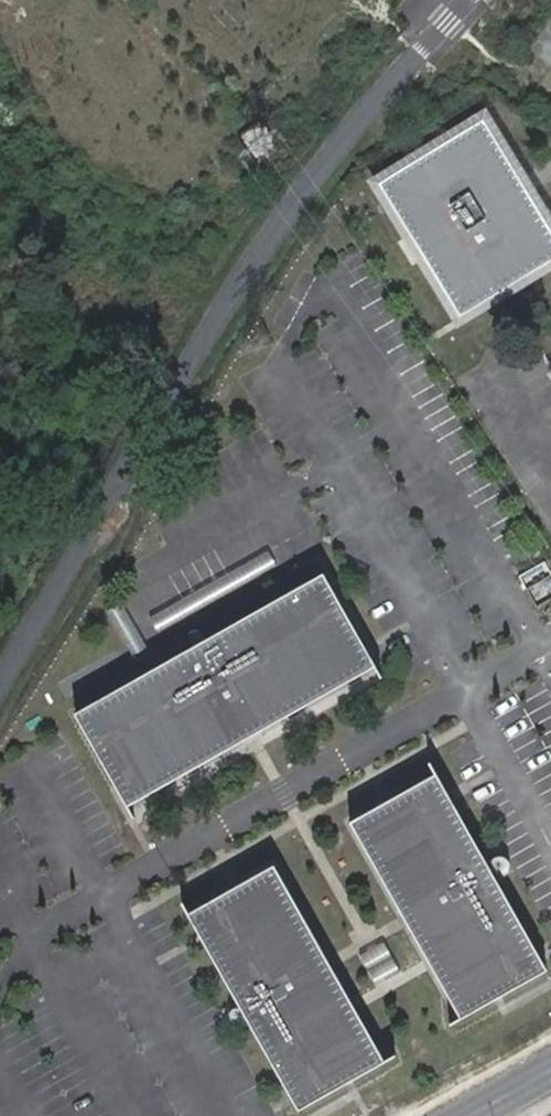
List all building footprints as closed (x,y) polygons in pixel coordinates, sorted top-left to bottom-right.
[(377,180),(459,314),(550,258),(550,226),(529,190),(519,196),(509,180),(519,173),(483,115),(377,180)] [(529,190),(519,173),(509,180),(519,196),(529,190)] [(373,664),(320,571),(73,714),(126,806),(238,742),(232,733),(256,719),(261,728),(373,664)] [(434,770),(348,820),(397,905),(407,900),(420,924),(411,929),(460,1015),(547,966),(493,873),(486,877),(481,867),(487,863),(434,770)] [(273,863),(187,913),(299,1108),(385,1059),(336,973),(327,978),(313,954),(322,949),(273,863)]
